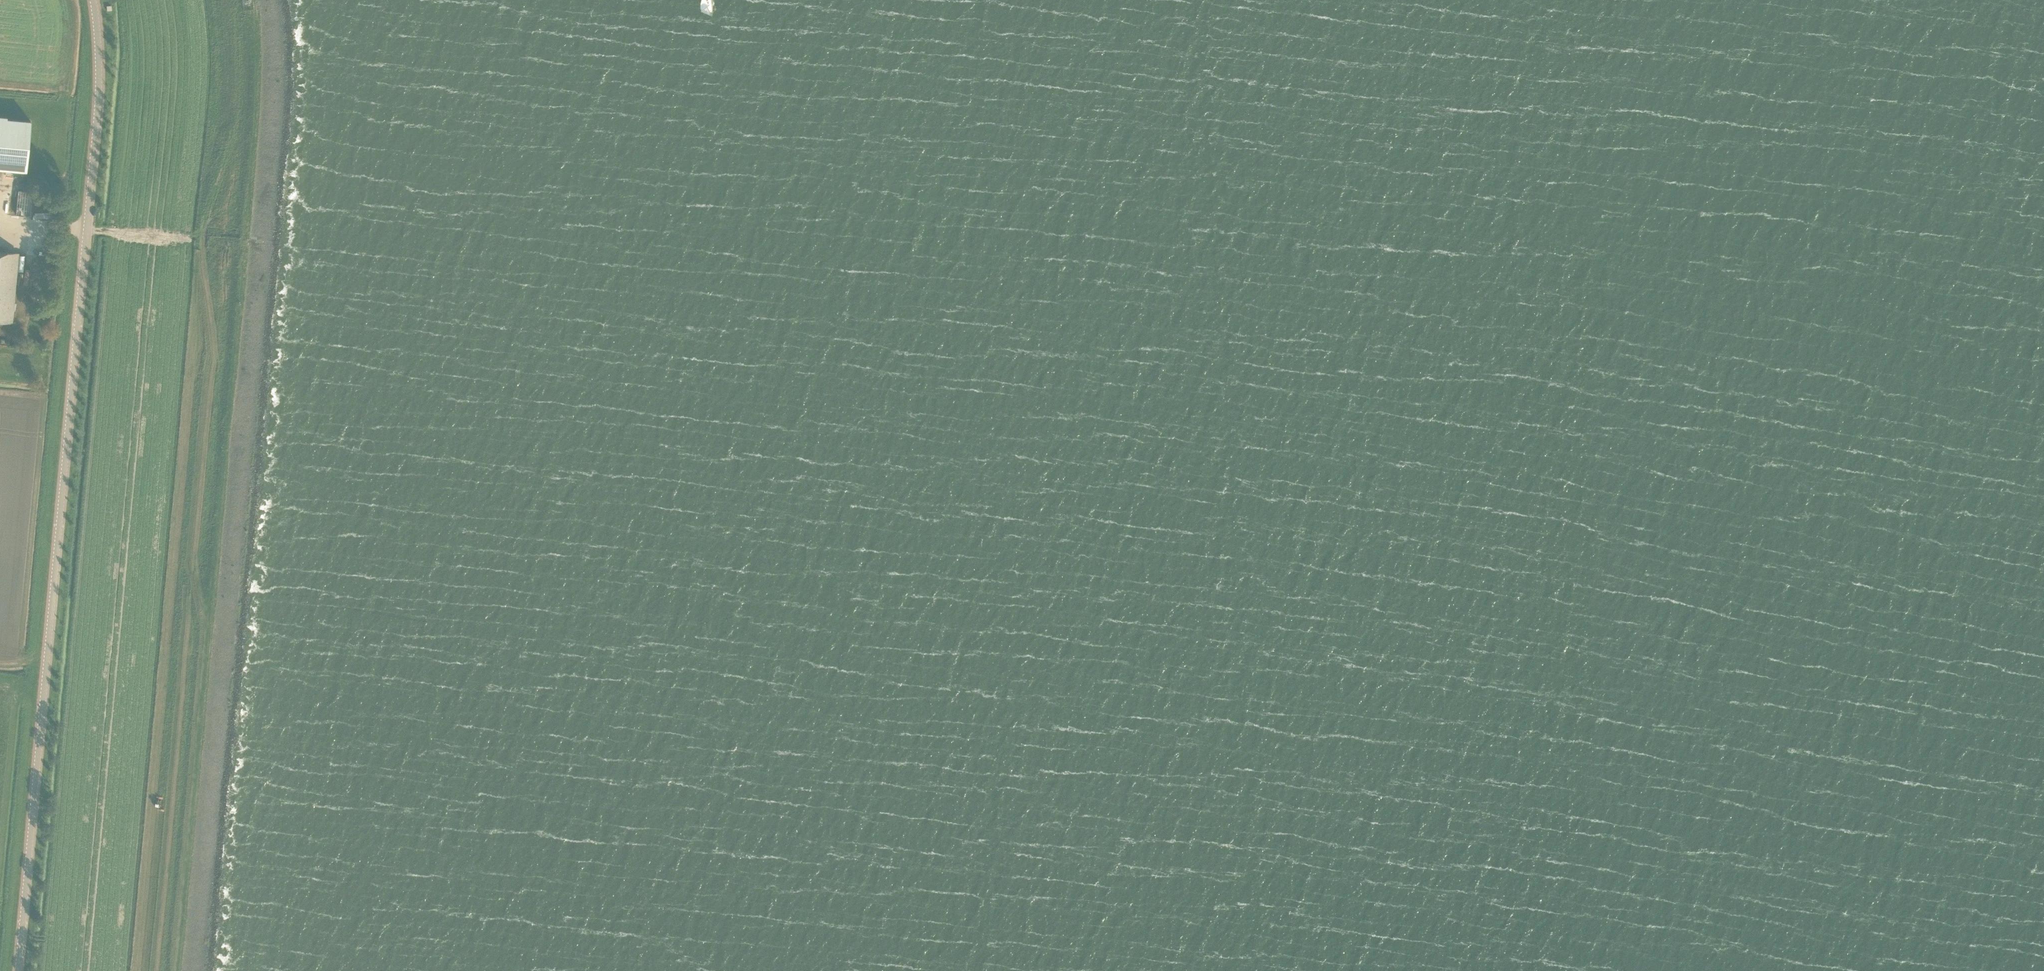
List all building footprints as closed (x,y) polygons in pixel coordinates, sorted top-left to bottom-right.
[(25,169),(29,117),(0,115),(0,167),(25,169)] [(19,191),(17,214),(29,215),(32,193),(19,191)] [(13,322),(18,253),(0,252),(0,321),(13,322)]
